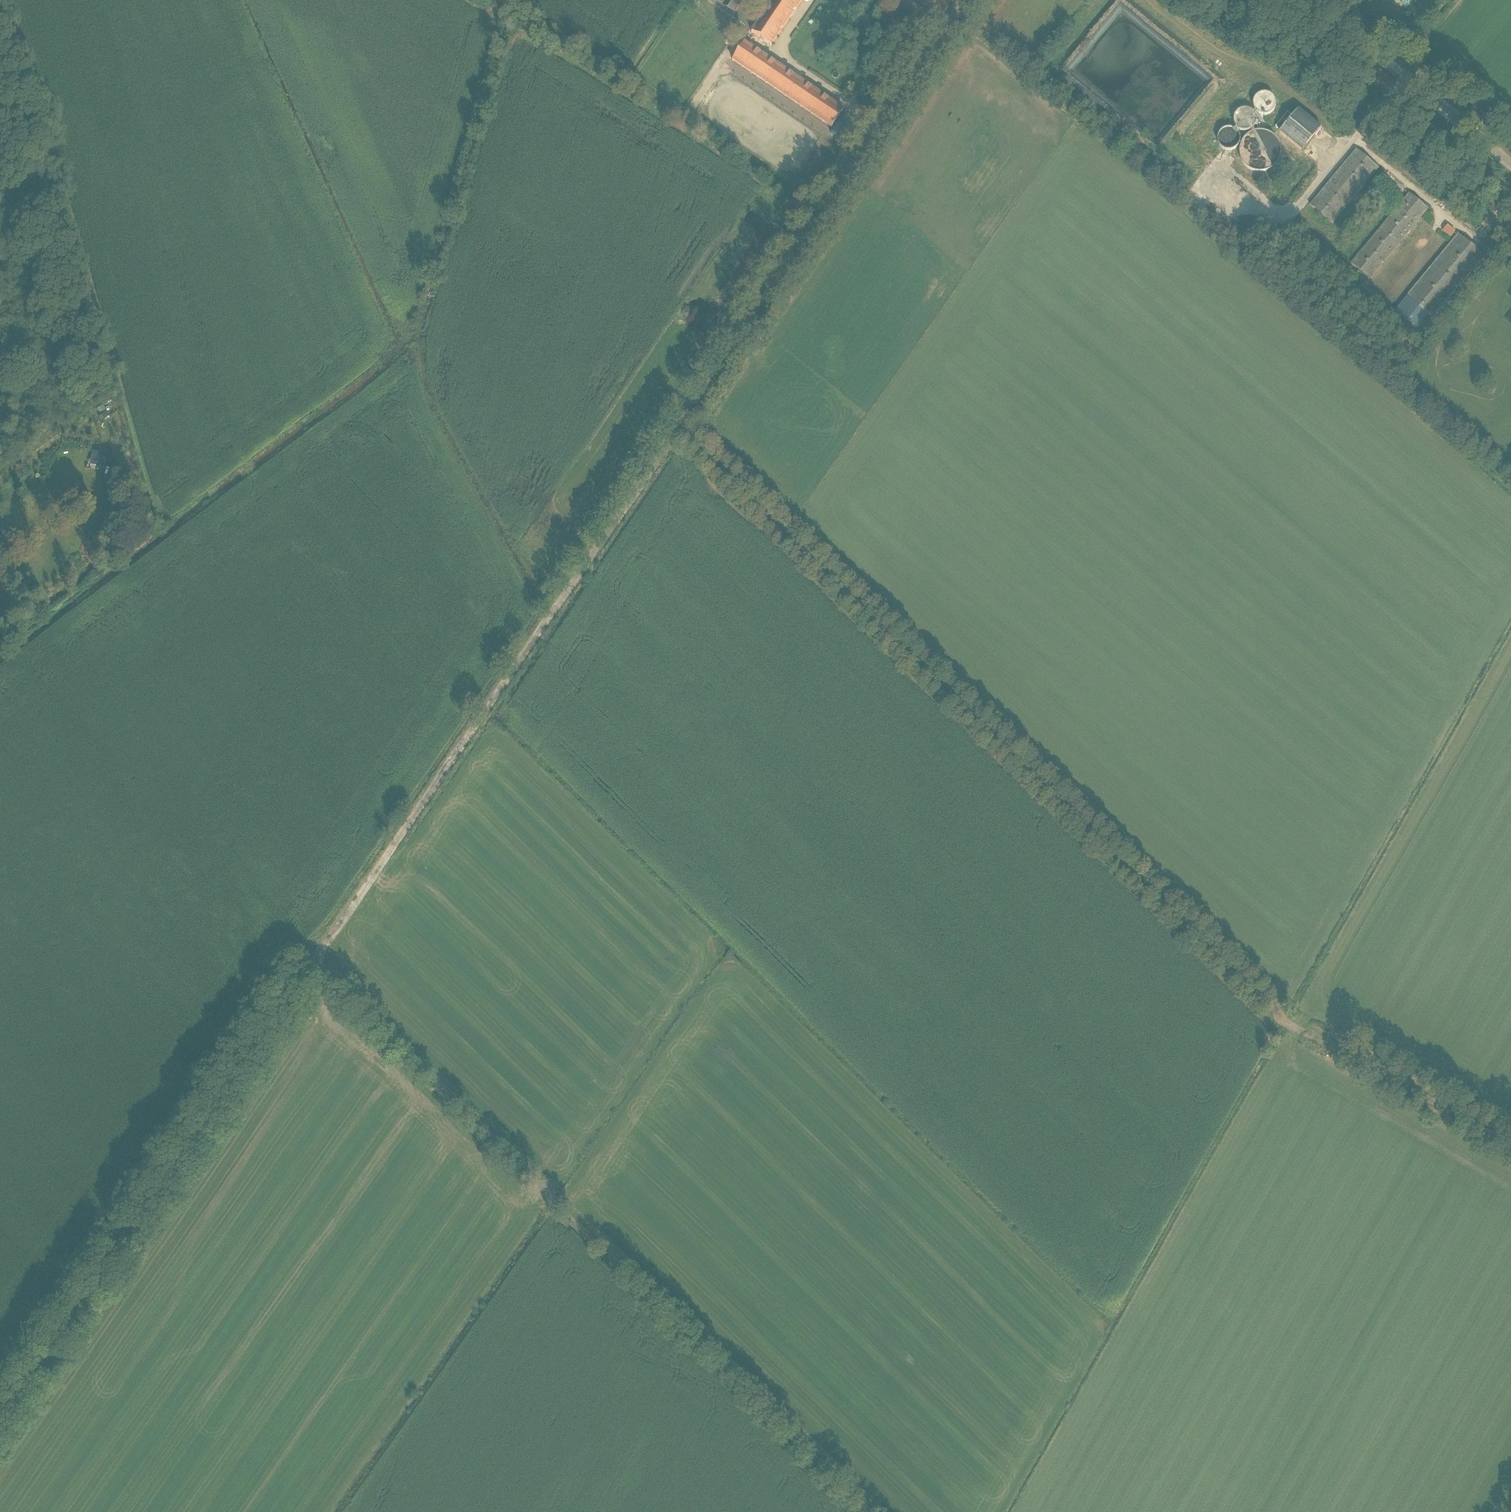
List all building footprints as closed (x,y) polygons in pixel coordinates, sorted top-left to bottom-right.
[(734,14),(744,0),(713,0),(734,14)] [(752,32),(771,46),(801,0),(774,0),(752,32)] [(1230,26),(1234,20),(1228,16),(1224,21),(1230,26)] [(843,110),(744,44),(733,61),(831,127),(843,110)] [(1270,114),(1279,97),(1265,90),(1257,107),(1270,114)] [(1239,126),(1224,130),(1228,145),(1239,147),(1243,164),(1266,169),(1279,166),(1283,149),(1279,133),(1257,128),(1259,120),(1256,109),(1251,108),(1239,111),(1237,120),(1239,126)] [(1279,133),(1302,151),(1321,128),(1298,109),(1279,133)] [(1358,192),(1378,168),(1355,149),(1309,205),(1333,224),(1352,200),(1355,202),(1361,195),(1358,192)] [(1409,194),(1351,263),(1359,270),(1355,275),(1365,284),(1427,209),(1409,194)] [(1459,234),(1394,312),(1419,333),(1484,255),(1459,234)] [(93,453),(89,464),(103,469),(106,458),(93,453)]
